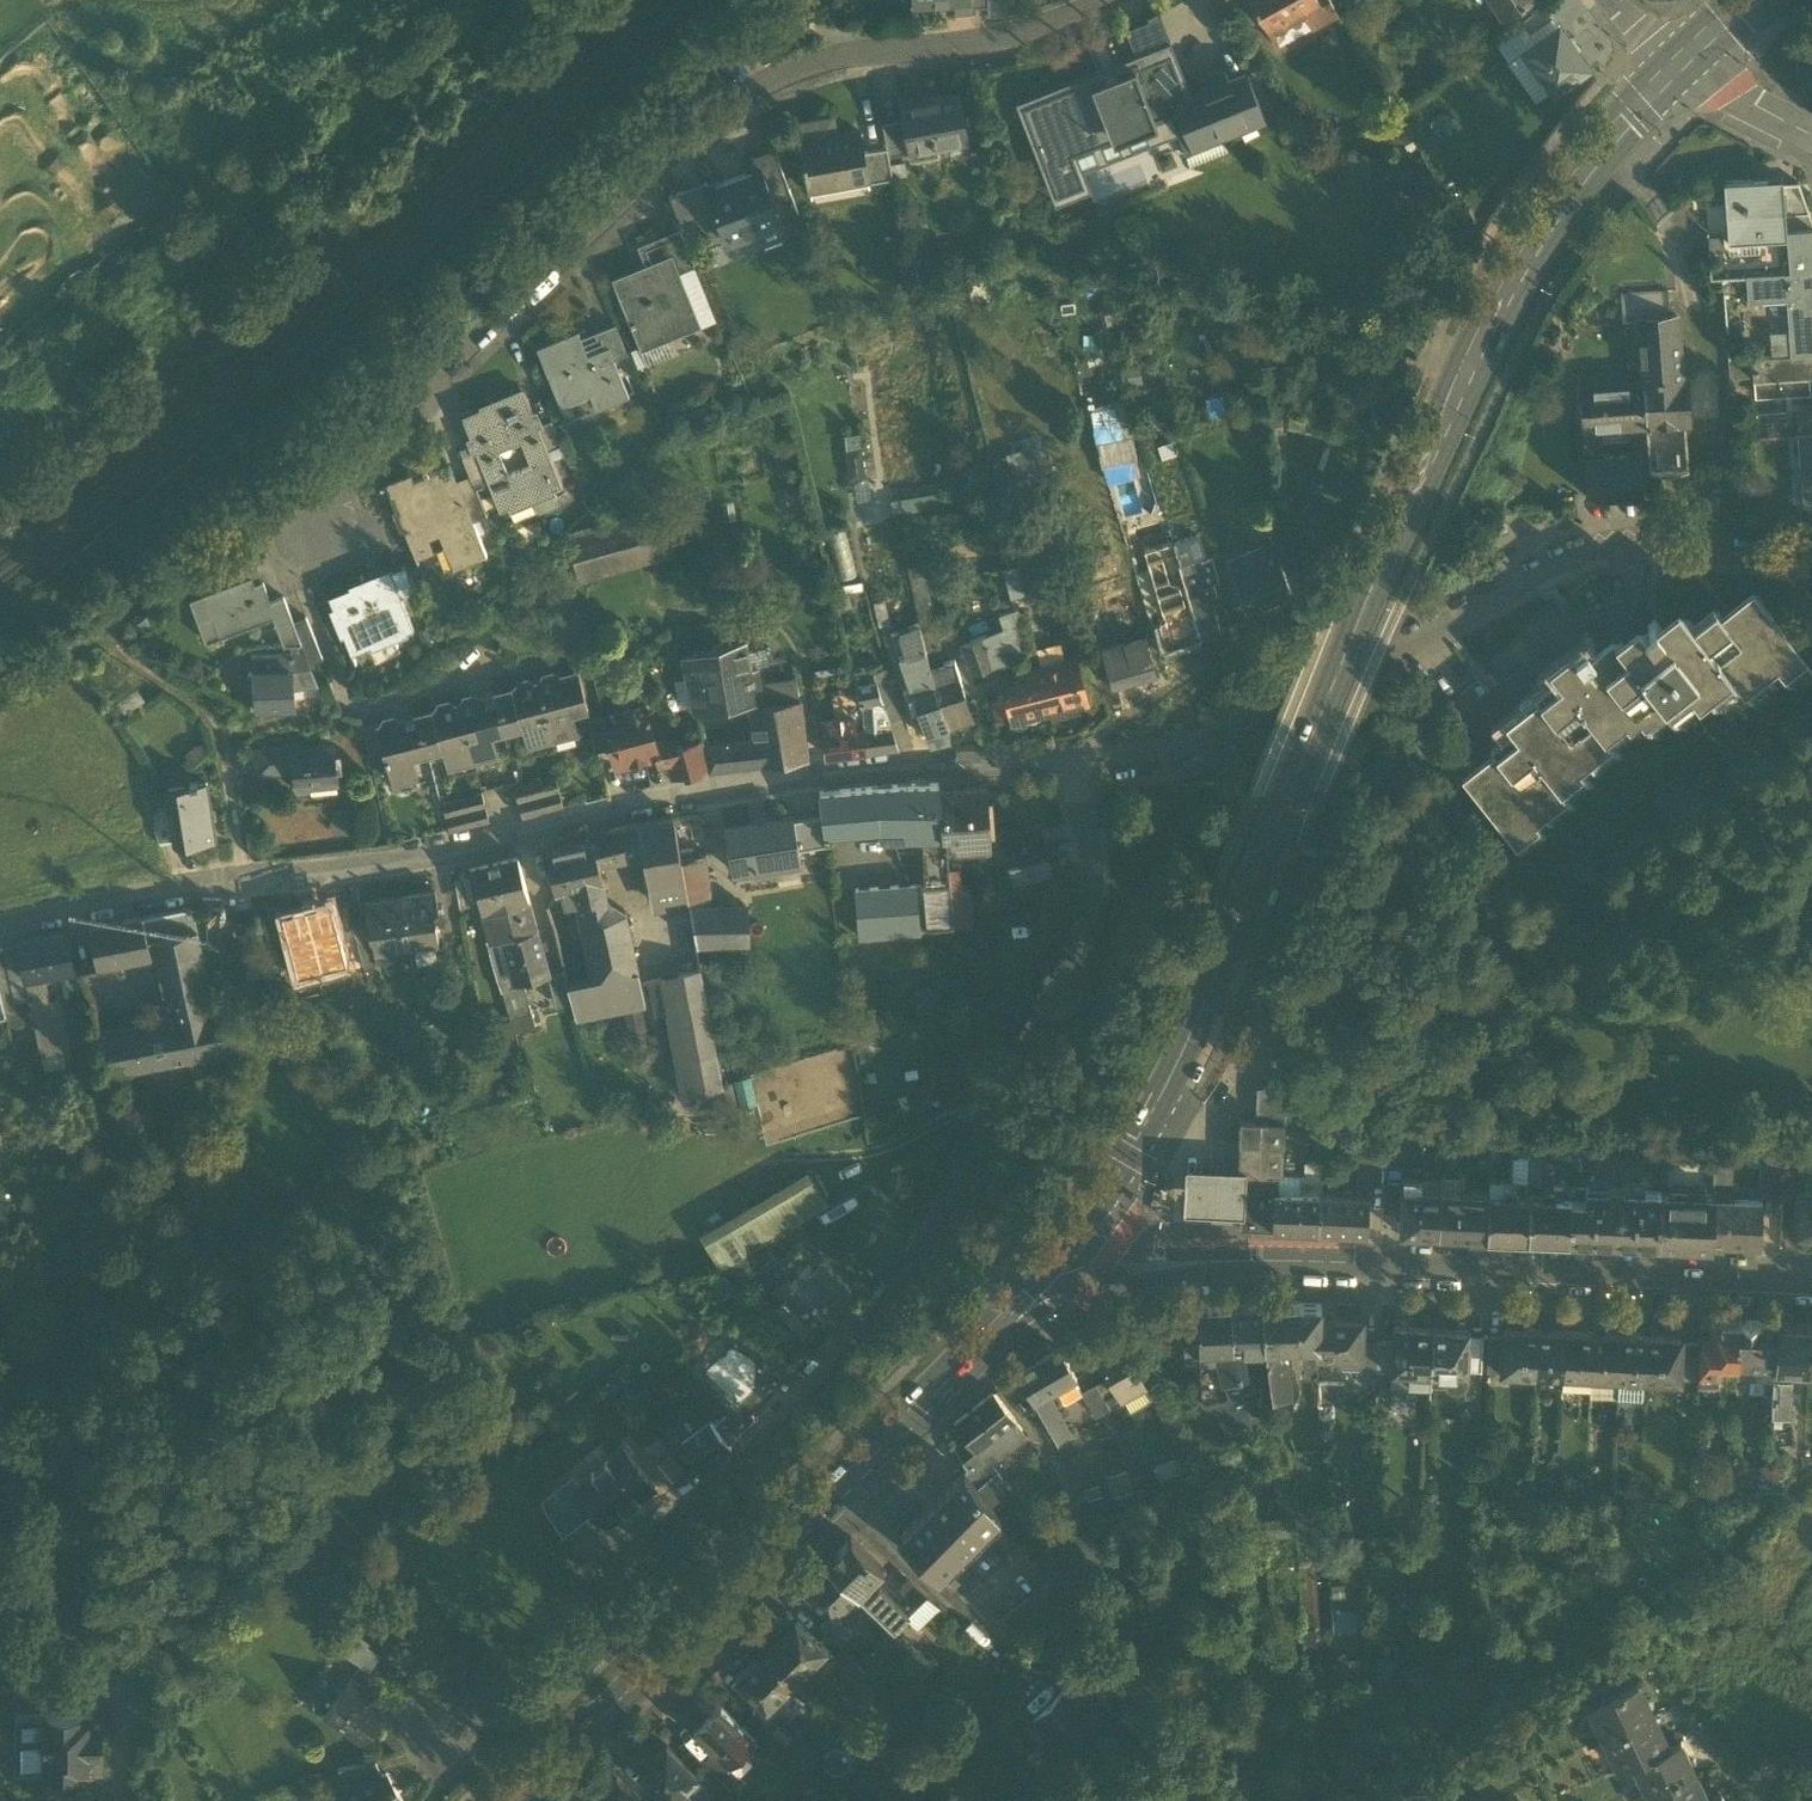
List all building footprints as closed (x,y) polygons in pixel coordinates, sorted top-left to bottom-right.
[(990,12),(1008,11),(1007,0),(989,0),(990,12)] [(1246,26),(1262,17),(1253,0),(1232,0),(1246,26)] [(1301,9),(1319,0),(1253,0),(1262,17),(1268,27),(1301,9)] [(1301,9),(1303,12),(1304,11),(1311,25),(1337,12),(1330,0),(1319,0),(1301,9)] [(1502,15),(1525,0),(1492,0),(1502,15)] [(1545,5),(1522,22),(1530,33),(1553,17),(1545,5)] [(1161,13),(1125,28),(1136,52),(1171,39),(1161,13)] [(1530,33),(1535,41),(1559,24),(1553,17),(1530,33)] [(1493,42),(1507,62),(1524,49),(1535,41),(1530,33),(1522,22),(1493,42)] [(1535,41),(1524,49),(1553,89),(1588,64),(1559,24),(1535,41)] [(1192,94),(1171,39),(1136,52),(1015,100),(1055,201),(1091,187),(1083,167),(1177,131),(1170,113),(1072,151),(1084,182),(1057,192),(1023,104),(1138,59),(1140,63),(1171,51),(1188,95),(1192,94)] [(1536,101),(1553,89),(1524,49),(1507,62),(1536,101)] [(1023,104),(1057,192),(1084,182),(1072,151),(1170,113),(1191,104),(1188,95),(1171,51),(1140,63),(1138,59),(1023,104)] [(1200,80),(1203,89),(1229,79),(1226,70),(1200,80)] [(1177,131),(1182,143),(1238,121),(1253,115),(1261,112),(1246,72),(1229,79),(1203,89),(1192,94),(1188,95),(1191,104),(1170,113),(1177,131)] [(909,150),(909,152),(911,152),(909,140),(930,136),(932,148),(936,148),(935,144),(967,138),(958,91),(900,102),(902,116),(909,150)] [(806,165),(809,182),(866,171),(868,171),(863,148),(860,129),(836,134),(832,114),(798,121),(802,140),(801,140),(804,158),(803,158),(804,165),(806,165)] [(1245,127),(1250,129),(1252,124),(1257,122),(1253,115),(1238,121),(1240,128),(1245,127)] [(882,120),(887,143),(863,148),(868,171),(866,171),(868,179),(893,174),(889,154),(909,150),(902,116),(882,120)] [(1182,143),(1185,150),(1222,136),(1240,128),(1238,121),(1182,143)] [(909,140),(911,152),(932,148),(930,136),(909,140)] [(1185,150),(1189,162),(1227,146),(1222,136),(1185,150)] [(761,165),(769,184),(786,177),(776,150),(757,158),(760,165),(761,165)] [(729,236),(731,241),(759,231),(758,227),(779,219),(776,211),(766,185),(769,184),(761,165),(760,165),(708,185),(707,185),(715,207),(716,207),(727,237),(729,236)] [(866,171),(809,182),(811,190),(868,179),(866,171)] [(769,184),(766,185),(776,211),(782,209),(777,197),(792,191),(786,177),(769,184)] [(1758,238),(1786,235),(1785,213),(1783,183),(1782,177),(1724,182),(1730,240),(1758,238)] [(669,194),(680,222),(697,215),(715,207),(707,185),(708,185),(707,180),(669,194)] [(1783,183),(1785,213),(1808,211),(1798,182),(1783,183)] [(697,215),(708,244),(727,237),(716,207),(715,207),(697,215)] [(1787,240),(1811,232),(1811,222),(1808,211),(1785,213),(1786,235),(1787,240)] [(673,254),(680,270),(696,264),(680,227),(676,228),(679,234),(666,240),(672,255),(673,254)] [(1789,268),(1811,266),(1811,232),(1787,240),(1789,268)] [(1759,247),(1758,238),(1730,240),(1730,250),(1759,247)] [(612,275),(639,342),(665,332),(666,336),(701,321),(680,270),(673,254),(672,255),(647,265),(645,262),(612,275)] [(717,315),(696,264),(680,270),(701,321),(717,315)] [(1793,349),(1811,348),(1811,266),(1789,268),(1755,270),(1756,282),(1760,281),(1761,295),(1789,293),(1791,324),(1793,349)] [(1747,296),(1761,295),(1760,281),(1756,282),(1755,270),(1745,271),(1747,296)] [(1667,285),(1642,287),(1644,314),(1670,313),(1667,285)] [(1637,314),(1644,314),(1642,287),(1622,288),(1624,317),(1637,316),(1637,314)] [(1649,467),(1649,469),(1690,465),(1686,417),(1689,416),(1685,374),(1682,375),(1677,313),(1670,313),(1644,314),(1637,314),(1637,316),(1637,317),(1641,364),(1642,382),(1644,382),(1648,424),(1646,424),(1648,454),(1649,467)] [(1641,364),(1637,317),(1624,318),(1628,365),(1641,364)] [(607,344),(612,357),(615,356),(628,351),(616,322),(599,328),(606,344),(607,344)] [(1768,326),(1770,351),(1793,349),(1791,324),(1768,326)] [(591,391),(597,405),(630,392),(615,356),(612,357),(607,344),(606,344),(588,352),(579,329),(538,345),(558,395),(588,383),(591,391)] [(673,351),(666,336),(665,332),(639,342),(647,362),(673,351)] [(1777,372),(1808,370),(1811,369),(1811,348),(1793,349),(1770,351),(1728,354),(1729,376),(1755,374),(1777,372)] [(1809,383),(1808,370),(1777,372),(1778,382),(1781,382),(1782,385),(1809,383)] [(1809,389),(1809,383),(1782,385),(1781,382),(1778,382),(1777,372),(1755,374),(1756,393),(1809,389)] [(1580,386),(1583,429),(1600,427),(1646,424),(1648,424),(1644,382),(1642,382),(1580,386)] [(561,403),(591,391),(588,383),(558,395),(561,403)] [(524,388),(493,400),(510,442),(522,438),(531,460),(520,464),(531,493),(554,484),(562,480),(548,446),(538,421),(524,388)] [(1226,390),(1205,394),(1209,416),(1230,412),(1226,390)] [(1107,464),(1139,459),(1127,396),(1096,402),(1107,464)] [(500,506),(531,493),(520,464),(508,469),(499,447),(510,442),(493,400),(462,413),(476,447),(486,471),(500,506)] [(1798,430),(1803,430),(1811,429),(1811,408),(1796,409),(1798,430)] [(538,421),(548,446),(562,440),(552,416),(538,421)] [(1583,429),(1584,457),(1602,456),(1600,427),(1583,429)] [(1803,501),(1811,501),(1811,429),(1803,430),(1806,463),(1800,463),(1803,501)] [(845,435),(847,449),(862,447),(867,447),(865,432),(845,435)] [(1045,438),(1005,447),(1012,474),(1051,465),(1045,438)] [(462,453),(470,471),(457,477),(473,516),(487,511),(473,477),(486,471),(476,447),(462,453)] [(866,477),(862,447),(847,449),(845,450),(849,479),(866,477)] [(1639,455),(1640,468),(1649,467),(1648,454),(1639,455)] [(1584,457),(1587,498),(1643,496),(1640,468),(1639,455),(1602,456),(1584,457)] [(445,542),(454,564),(487,550),(473,516),(457,477),(455,477),(456,480),(449,483),(448,480),(441,463),(414,475),(413,472),(387,483),(388,485),(391,492),(390,492),(396,506),(401,504),(403,510),(399,511),(411,541),(440,529),(445,542)] [(1749,472),(1729,474),(1732,504),(1752,503),(1749,472)] [(554,484),(531,493),(538,508),(561,499),(554,484)] [(936,491),(900,497),(903,513),(939,507),(936,491)] [(660,507),(638,513),(651,559),(673,553),(660,507)] [(580,580),(651,559),(638,513),(566,534),(580,580)] [(1256,535),(1268,531),(1266,517),(1252,522),(1256,535)] [(416,554),(445,542),(440,529),(411,541),(416,554)] [(1174,542),(1179,558),(1197,552),(1203,551),(1198,531),(1173,539),(1174,542)] [(1270,541),(1263,544),(1266,553),(1265,554),(1269,563),(1278,559),(1277,556),(1273,557),(1270,541)] [(1225,558),(1246,609),(1291,590),(1278,559),(1269,563),(1265,554),(1266,553),(1263,544),(1225,558)] [(1184,575),(1187,587),(1212,579),(1218,578),(1212,556),(1199,559),(1197,552),(1179,558),(1184,575)] [(391,567),(401,593),(415,587),(404,562),(391,567)] [(336,610),(351,647),(370,639),(372,643),(396,633),(395,629),(413,622),(409,611),(401,593),(391,567),(379,572),(378,570),(365,575),(365,574),(349,580),(351,584),(330,593),(335,603),(337,610),(336,610)] [(290,639),(302,639),(294,618),(284,592),(269,598),(265,587),(267,587),(264,577),(255,581),(252,573),(233,581),(202,592),(210,612),(199,616),(207,638),(274,612),(283,639),(290,639)] [(907,578),(914,605),(929,601),(931,600),(924,573),(907,578)] [(1212,579),(1187,587),(1194,610),(1201,634),(1220,628),(1210,594),(1216,592),(1212,579)] [(191,597),(199,616),(210,612),(202,592),(191,597)] [(1719,614),(1698,631),(1741,686),(1748,694),(1771,676),(1768,672),(1777,665),(1788,678),(1809,661),(1759,598),(1727,623),(1719,614)] [(874,602),(880,624),(890,621),(884,600),(874,602)] [(914,605),(919,626),(934,622),(929,601),(914,605)] [(1001,613),(1007,629),(1010,640),(1015,655),(1035,648),(1029,604),(1001,613)] [(1201,634),(1194,610),(1159,621),(1166,644),(1201,634)] [(306,613),(294,618),(302,639),(310,659),(323,653),(306,613)] [(1719,704),(1741,686),(1698,631),(1691,622),(1669,639),(1655,620),(1648,625),(1656,635),(1629,656),(1669,706),(1680,720),(1702,702),(1699,697),(1708,690),(1719,704)] [(926,654),(930,667),(944,663),(934,622),(919,626),(924,644),(926,654)] [(919,626),(897,633),(906,656),(913,654),(912,647),(924,644),(919,626)] [(900,657),(906,656),(897,633),(896,628),(882,632),(889,662),(900,657)] [(982,636),(986,648),(1010,640),(1007,629),(982,636)] [(1104,646),(1113,682),(1125,678),(1157,670),(1148,635),(1104,646)] [(993,664),(992,662),(986,648),(982,636),(962,643),(973,670),(993,664)] [(252,652),(253,706),(298,705),(297,683),(297,673),(314,672),(310,659),(302,639),(290,639),(290,650),(252,652)] [(1015,655),(1010,640),(986,648),(992,662),(1015,655)] [(690,655),(696,682),(750,671),(750,669),(747,652),(746,643),(690,655)] [(913,694),(917,705),(939,696),(949,725),(972,717),(959,679),(961,679),(954,659),(944,663),(930,667),(926,654),(924,644),(912,647),(913,654),(906,656),(900,657),(913,694)] [(1647,724),(1669,706),(1629,656),(1622,647),(1601,664),(1586,645),(1580,650),(1587,660),(1561,681),(1565,686),(1611,745),(1633,727),(1630,723),(1640,715),(1647,724)] [(747,652),(750,669),(770,666),(767,648),(747,652)] [(696,714),(703,713),(696,682),(690,655),(684,656),(688,679),(694,707),(696,714)] [(1013,720),(1048,711),(1078,703),(1086,701),(1087,705),(1089,704),(1088,701),(1078,660),(1077,659),(1076,655),(1074,655),(1075,659),(1039,669),(1029,671),(1028,668),(1026,668),(1027,672),(1030,684),(1003,691),(1011,721),(1012,725),(1014,725),(1013,720)] [(1078,660),(1088,701),(1105,697),(1094,655),(1078,660)] [(877,686),(879,690),(892,686),(886,667),(874,672),(876,682),(877,686)] [(854,670),(858,689),(877,686),(876,682),(874,672),(873,668),(854,670)] [(757,669),(750,671),(696,682),(703,713),(750,704),(763,701),(761,686),(757,669)] [(318,683),(314,672),(297,673),(297,683),(318,683)] [(541,682),(538,683),(553,740),(577,734),(571,711),(587,707),(578,672),(559,677),(554,673),(545,676),(541,682)] [(1107,683),(1111,699),(1129,694),(1125,678),(1113,682),(1107,683)] [(680,710),(694,707),(688,679),(673,682),(680,710)] [(984,683),(995,725),(1011,721),(1003,691),(1000,679),(984,683)] [(529,746),(553,740),(538,683),(534,684),(528,680),(519,683),(516,688),(498,693),(507,728),(523,724),(529,746)] [(763,701),(764,705),(794,701),(791,682),(761,686),(763,701)] [(145,696),(138,686),(116,701),(119,705),(125,713),(146,698),(145,696)] [(879,690),(877,686),(858,689),(844,692),(850,719),(848,720),(850,732),(844,733),(847,754),(866,752),(863,730),(861,704),(873,702),(882,701),(879,690)] [(885,710),(889,721),(902,716),(892,686),(879,690),(882,701),(885,710)] [(1615,749),(1611,745),(1565,686),(1543,703),(1547,708),(1515,733),(1518,738),(1564,796),(1586,779),(1579,770),(1589,762),(1593,767),(1615,749)] [(825,756),(847,754),(844,733),(850,732),(848,720),(850,719),(844,692),(831,695),(836,720),(821,723),(825,756)] [(491,732),(507,728),(498,693),(480,698),(474,695),(465,697),(462,703),(458,704),(473,761),(497,755),(491,732)] [(939,696),(917,705),(929,746),(952,739),(949,725),(939,696)] [(757,739),(761,765),(809,759),(801,700),(794,701),(764,705),(763,701),(750,704),(757,739)] [(873,702),(875,712),(885,710),(882,701),(873,702)] [(449,767),(473,761),(458,704),(455,705),(449,702),(440,704),(436,710),(418,715),(427,749),(443,745),(449,767)] [(873,702),(861,704),(863,730),(877,729),(875,712),(873,702)] [(1081,715),(1078,703),(1048,711),(1052,723),(1081,715)] [(621,767),(658,757),(659,757),(655,743),(656,743),(647,708),(618,716),(622,728),(607,732),(606,732),(611,749),(611,751),(616,750),(621,767)] [(875,712),(877,729),(880,750),(897,747),(889,721),(885,710),(875,712)] [(411,753),(427,749),(418,715),(400,720),(394,716),(385,719),(382,724),(379,725),(378,725),(384,748),(393,782),(417,776),(411,753)] [(911,744),(902,716),(889,721),(897,747),(911,744)] [(589,722),(597,753),(611,749),(606,732),(607,732),(604,718),(589,722)] [(363,724),(370,752),(384,748),(378,725),(379,725),(378,721),(363,724)] [(866,752),(880,750),(877,729),(863,730),(866,752)] [(1568,801),(1564,796),(1518,738),(1496,755),(1500,760),(1468,785),(1518,849),(1540,831),(1536,826),(1568,801)] [(670,739),(656,743),(655,743),(659,757),(658,757),(660,765),(669,762),(673,776),(686,772),(688,778),(700,774),(698,768),(707,765),(703,745),(702,743),(673,750),(670,739)] [(740,741),(743,767),(761,765),(757,739),(740,741)] [(196,743),(184,754),(194,765),(211,750),(202,740),(198,745),(196,743)] [(707,765),(708,772),(713,771),(743,767),(740,741),(703,745),(707,765)] [(293,768),(296,790),(310,788),(310,785),(340,781),(335,746),(306,750),(305,745),(258,751),(260,773),(293,768)] [(515,790),(519,804),(559,794),(555,779),(515,790)] [(180,837),(181,844),(216,838),(207,781),(198,783),(198,781),(190,782),(191,784),(169,788),(172,806),(169,807),(173,827),(178,826),(180,837)] [(910,785),(843,791),(849,833),(878,830),(880,838),(922,838),(943,838),(943,836),(940,792),(939,784),(910,785)] [(947,836),(948,849),(992,846),(987,788),(940,792),(943,836),(947,836)] [(825,836),(849,833),(843,791),(819,793),(822,816),(825,836)] [(442,804),(446,819),(486,809),(482,794),(442,804)] [(563,808),(559,794),(519,804),(523,819),(563,808)] [(155,828),(159,840),(180,837),(178,826),(173,827),(169,807),(155,809),(155,828)] [(489,823),(486,809),(446,819),(450,833),(489,823)] [(822,816),(794,821),(799,851),(827,846),(825,836),(822,816)] [(642,855),(648,888),(685,881),(681,860),(673,818),(636,825),(642,855)] [(752,825),(725,830),(732,872),(757,868),(758,875),(778,871),(776,864),(801,860),(799,851),(794,821),(793,818),(767,822),(767,825),(752,827),(752,825)] [(617,860),(642,855),(636,825),(611,832),(617,860)] [(601,863),(617,860),(611,832),(594,837),(601,863)] [(1005,842),(1016,885),(1052,875),(1040,832),(1005,842)] [(926,889),(927,932),(954,929),(951,892),(950,872),(948,849),(947,836),(943,836),(943,838),(922,838),(926,889)] [(563,893),(566,907),(578,904),(583,903),(607,897),(599,863),(601,863),(594,837),(591,838),(592,841),(570,847),(546,852),(556,895),(563,893)] [(711,907),(706,857),(681,860),(685,881),(689,900),(697,946),(698,946),(726,944),(741,943),(748,942),(746,906),(711,907)] [(471,871),(483,913),(529,901),(519,859),(471,871)] [(950,872),(951,892),(961,891),(959,871),(950,872)] [(470,877),(455,879),(459,908),(474,906),(470,877)] [(689,900),(685,881),(648,888),(651,907),(689,900)] [(856,892),(860,938),(919,933),(915,887),(856,892)] [(966,890),(961,891),(951,892),(954,929),(972,927),(970,896),(966,891),(966,890)] [(435,891),(402,896),(410,948),(414,947),(436,944),(438,944),(436,925),(434,916),(438,915),(438,911),(435,891)] [(410,949),(410,948),(402,896),(364,901),(367,921),(370,939),(370,942),(372,941),(374,955),(376,955),(395,952),(410,949)] [(572,1002),(576,1018),(645,1005),(627,912),(611,903),(607,897),(583,903),(578,904),(591,979),(568,985),(572,1002)] [(331,899),(306,906),(323,967),(347,961),(340,935),(331,899)] [(483,913),(491,942),(499,940),(504,939),(537,930),(529,901),(483,913)] [(298,974),(323,967),(306,906),(280,913),(292,954),(295,964),(298,974)] [(193,908),(143,918),(148,940),(198,930),(193,908)] [(444,911),(438,911),(438,915),(434,916),(436,925),(445,923),(444,911)] [(150,954),(151,954),(148,940),(143,918),(90,929),(98,965),(150,955),(150,954)] [(370,939),(367,921),(352,923),(354,931),(357,942),(370,939)] [(198,930),(148,940),(151,954),(155,953),(168,1015),(214,1006),(198,930)] [(504,939),(516,981),(548,972),(537,930),(504,939)] [(354,931),(340,935),(347,961),(350,971),(364,967),(357,942),(354,931)] [(19,947),(25,978),(44,974),(64,970),(74,968),(73,966),(67,934),(18,944),(19,947)] [(357,942),(364,967),(378,964),(378,962),(376,955),(374,955),(372,941),(370,942),(370,939),(357,942)] [(512,985),(499,940),(491,942),(487,943),(498,981),(502,992),(512,985)] [(741,943),(726,944),(726,954),(742,954),(741,943)] [(438,962),(436,944),(414,947),(417,965),(438,962)] [(3,950),(16,1002),(29,1000),(25,978),(19,947),(3,950)] [(6,1018),(9,1029),(24,1025),(20,1011),(18,1011),(16,1002),(3,950),(0,951),(0,993),(6,1018)] [(376,955),(378,962),(395,960),(395,952),(376,955)] [(280,968),(295,964),(292,954),(280,957),(280,968)] [(74,968),(64,970),(68,988),(85,985),(78,973),(78,971),(79,971),(73,966),(74,968)] [(660,978),(667,1017),(705,1010),(697,971),(660,978)] [(549,977),(556,1006),(572,1002),(568,985),(565,973),(549,977)] [(44,974),(25,978),(29,1000),(40,1053),(41,1053),(64,1048),(54,999),(49,1000),(44,974)] [(654,1019),(667,1017),(660,978),(647,981),(654,1019)] [(525,986),(502,992),(510,1020),(533,1014),(525,986)] [(224,1052),(214,1006),(168,1015),(98,1029),(107,1076),(224,1052)] [(643,1009),(623,1013),(627,1036),(647,1032),(643,1009)] [(667,1017),(682,1098),(723,1090),(723,1086),(718,1063),(708,1009),(705,1010),(667,1017)] [(537,1029),(533,1014),(510,1020),(514,1036),(537,1029)] [(68,1067),(64,1048),(41,1053),(45,1071),(68,1067)] [(1256,1105),(1284,1106),(1285,1078),(1257,1083),(1256,1105)] [(1256,1105),(1256,1118),(1284,1119),(1284,1106),(1256,1105)] [(1281,1170),(1284,1119),(1256,1118),(1240,1118),(1238,1167),(1238,1171),(1243,1171),(1278,1173),(1278,1170),(1281,1170)] [(1765,1143),(1764,1153),(1785,1154),(1785,1142),(1765,1143)] [(1528,1158),(1539,1159),(1540,1148),(1528,1146),(1528,1157),(1528,1158)] [(1359,1181),(1384,1182),(1384,1181),(1385,1151),(1360,1150),(1359,1181)] [(1762,1198),(1782,1198),(1783,1189),(1785,1154),(1764,1153),(1762,1198)] [(1528,1158),(1528,1157),(1512,1156),(1511,1180),(1526,1181),(1528,1158)] [(1305,1176),(1321,1177),(1321,1158),(1304,1157),(1305,1171),(1305,1176)] [(1526,1183),(1538,1183),(1539,1159),(1528,1158),(1526,1181),(1526,1183)] [(1238,1171),(1238,1167),(1187,1165),(1185,1211),(1241,1213),(1243,1171),(1238,1171)] [(1277,1190),(1299,1191),(1299,1176),(1305,1176),(1305,1171),(1281,1170),(1278,1170),(1278,1173),(1277,1190)] [(1277,1190),(1278,1173),(1243,1171),(1241,1213),(1241,1226),(1273,1227),(1274,1190),(1277,1190)] [(702,1239),(724,1272),(733,1267),(750,1257),(828,1210),(808,1175),(702,1239)] [(1319,1229),(1367,1231),(1369,1193),(1320,1192),(1321,1177),(1305,1176),(1299,1176),(1299,1191),(1277,1190),(1274,1190),(1273,1227),(1319,1229)] [(1410,1177),(1410,1190),(1420,1190),(1420,1188),(1440,1189),(1441,1178),(1410,1177)] [(1440,1189),(1440,1191),(1459,1191),(1459,1179),(1441,1178),(1440,1189)] [(1398,1182),(1384,1181),(1384,1182),(1382,1210),(1397,1211),(1398,1182)] [(1397,1211),(1402,1211),(1403,1190),(1406,1190),(1406,1182),(1398,1182),(1397,1211)] [(1584,1187),(1584,1197),(1582,1240),(1658,1243),(1660,1190),(1584,1187)] [(1440,1191),(1440,1189),(1420,1188),(1420,1190),(1410,1190),(1406,1190),(1403,1190),(1402,1211),(1401,1233),(1438,1234),(1440,1191)] [(1503,1195),(1488,1194),(1486,1236),(1527,1238),(1529,1195),(1515,1195),(1515,1189),(1503,1188),(1503,1195)] [(1798,1190),(1783,1189),(1782,1198),(1781,1225),(1796,1225),(1798,1190)] [(1542,1196),(1529,1195),(1527,1238),(1568,1239),(1569,1197),(1555,1196),(1555,1190),(1542,1190),(1542,1196)] [(1658,1243),(1713,1245),(1714,1201),(1714,1192),(1660,1190),(1658,1243)] [(1811,1235),(1811,1195),(1801,1195),(1801,1190),(1798,1190),(1796,1225),(1797,1235),(1811,1235)] [(1488,1193),(1459,1191),(1440,1191),(1438,1234),(1486,1236),(1488,1194),(1488,1193)] [(1568,1239),(1582,1240),(1584,1197),(1569,1197),(1568,1239)] [(1762,1203),(1714,1201),(1713,1245),(1761,1247),(1762,1203)] [(819,1270),(800,1249),(779,1267),(791,1280),(798,1290),(819,1270)] [(781,1290),(791,1280),(779,1267),(768,1253),(758,1262),(767,1273),(781,1290)] [(750,1257),(733,1267),(743,1284),(760,1273),(750,1257)] [(819,1270),(798,1290),(811,1303),(823,1317),(849,1294),(823,1266),(819,1270)] [(754,1284),(768,1300),(781,1290),(767,1273),(754,1284)] [(768,1300),(789,1323),(811,1303),(798,1290),(791,1280),(781,1290),(768,1300)] [(823,1317),(811,1303),(789,1323),(814,1349),(834,1330),(823,1317)] [(1298,1303),(1263,1304),(1266,1347),(1283,1346),(1292,1345),(1300,1345),(1318,1346),(1320,1316),(1320,1304),(1298,1303)] [(1231,1306),(1233,1348),(1252,1347),(1266,1347),(1263,1304),(1231,1306)] [(1197,1310),(1199,1342),(1200,1349),(1233,1348),(1231,1306),(1197,1308),(1197,1310)] [(1184,1342),(1185,1343),(1199,1342),(1197,1310),(1180,1313),(1184,1342)] [(1363,1318),(1320,1316),(1318,1346),(1318,1355),(1339,1356),(1360,1357),(1362,1357),(1362,1341),(1363,1318)] [(1700,1347),(1699,1374),(1719,1375),(1720,1365),(1738,1366),(1740,1322),(1713,1321),(1712,1340),(1701,1339),(1700,1347)] [(1777,1324),(1740,1322),(1738,1366),(1775,1367),(1777,1324)] [(1775,1367),(1775,1369),(1788,1369),(1808,1371),(1810,1325),(1777,1324),(1775,1367)] [(1465,1380),(1467,1376),(1468,1337),(1469,1330),(1434,1328),(1393,1327),(1392,1342),(1391,1373),(1409,1374),(1408,1385),(1431,1386),(1454,1387),(1458,1386),(1462,1384),(1465,1380)] [(1501,1374),(1536,1376),(1538,1333),(1503,1331),(1503,1338),(1501,1374)] [(1565,1334),(1538,1333),(1536,1376),(1563,1376),(1565,1334)] [(1592,1335),(1565,1334),(1563,1376),(1590,1378),(1592,1335)] [(1619,1336),(1592,1335),(1590,1378),(1617,1379),(1619,1336)] [(1109,1375),(1121,1396),(1122,1396),(1146,1382),(1121,1336),(1095,1350),(1109,1375)] [(1647,1337),(1619,1336),(1617,1379),(1618,1379),(1644,1380),(1645,1380),(1647,1337)] [(1467,1376),(1481,1377),(1483,1338),(1468,1337),(1467,1376)] [(1487,1374),(1501,1374),(1503,1338),(1488,1337),(1487,1374)] [(1681,1339),(1647,1337),(1645,1380),(1679,1381),(1680,1346),(1681,1339)] [(1359,1372),(1376,1372),(1378,1342),(1362,1341),(1362,1357),(1360,1357),(1359,1372)] [(1240,1378),(1233,1348),(1200,1349),(1199,1342),(1185,1343),(1184,1342),(1183,1342),(1187,1362),(1200,1361),(1200,1364),(1202,1398),(1206,1402),(1211,1404),(1216,1402),(1228,1432),(1251,1423),(1251,1422),(1244,1392),(1240,1378)] [(1392,1342),(1378,1342),(1376,1372),(1391,1373),(1392,1342)] [(1292,1345),(1283,1346),(1283,1352),(1287,1355),(1293,1354),(1292,1345)] [(1292,1392),(1287,1355),(1283,1352),(1283,1346),(1266,1347),(1272,1395),(1273,1395),(1292,1392)] [(1679,1381),(1699,1382),(1699,1374),(1700,1347),(1680,1346),(1679,1381)] [(1017,1371),(1034,1401),(1049,1393),(1056,1389),(1064,1403),(1083,1392),(1075,1378),(1077,1377),(1060,1347),(1017,1371)] [(1258,1373),(1252,1347),(1233,1348),(1240,1378),(1250,1375),(1258,1373)] [(735,1349),(706,1379),(745,1417),(774,1388),(735,1349)] [(1339,1356),(1339,1363),(1338,1362),(1337,1371),(1359,1372),(1360,1357),(1339,1356)] [(1775,1367),(1738,1366),(1737,1380),(1775,1382),(1775,1377),(1775,1369),(1775,1367)] [(1775,1369),(1775,1377),(1788,1377),(1788,1369),(1775,1369)] [(1409,1374),(1391,1373),(1390,1397),(1408,1397),(1408,1385),(1409,1374)] [(1719,1388),(1719,1375),(1699,1374),(1699,1382),(1699,1383),(1699,1387),(1719,1388)] [(1109,1375),(1097,1382),(1111,1407),(1124,1400),(1122,1396),(1121,1396),(1109,1375)] [(1240,1378),(1244,1392),(1248,1391),(1254,1389),(1250,1375),(1240,1378)] [(1590,1378),(1563,1376),(1562,1391),(1590,1392),(1590,1378)] [(1774,1392),(1773,1413),(1791,1414),(1793,1377),(1788,1377),(1775,1377),(1775,1382),(1774,1392)] [(1617,1379),(1590,1378),(1590,1392),(1590,1399),(1617,1400),(1618,1379),(1617,1379)] [(1643,1401),(1644,1380),(1618,1379),(1617,1400),(1643,1401)] [(1097,1415),(1111,1407),(1097,1382),(1083,1390),(1097,1415)] [(1318,1386),(1318,1399),(1344,1400),(1345,1383),(1318,1382),(1318,1386)] [(968,1438),(975,1448),(1014,1418),(1015,1417),(994,1390),(955,1421),(968,1438)] [(1260,1418),(1256,1395),(1249,1397),(1248,1391),(1244,1392),(1251,1422),(1260,1418)] [(1292,1392),(1273,1395),(1275,1409),(1294,1407),(1292,1392)] [(1064,1419),(1049,1393),(1034,1401),(1049,1428),(1064,1419)] [(1429,1433),(1436,1433),(1437,1413),(1429,1413),(1429,1433)] [(1793,1421),(1791,1414),(1773,1413),(1772,1440),(1776,1447),(1796,1443),(1793,1421)] [(670,1428),(682,1444),(710,1423),(688,1416),(670,1428)] [(1022,1427),(1014,1418),(975,1448),(968,1438),(956,1448),(967,1465),(964,1467),(978,1484),(981,1482),(996,1470),(997,1470),(991,1462),(1022,1427)] [(1049,1428),(1057,1441),(1071,1432),(1064,1419),(1049,1428)] [(715,1429),(729,1448),(739,1440),(726,1422),(715,1429)] [(715,1429),(710,1423),(682,1444),(702,1473),(731,1452),(729,1448),(715,1429)] [(991,1462),(997,1470),(1028,1434),(1022,1427),(991,1462)] [(645,1447),(653,1459),(666,1449),(658,1437),(645,1447)] [(627,1456),(646,1479),(659,1467),(641,1445),(627,1456)] [(686,1478),(666,1449),(653,1459),(673,1487),(686,1478)] [(591,1478),(593,1479),(581,1489),(577,1492),(595,1515),(607,1530),(624,1516),(625,1517),(627,1516),(625,1514),(637,1504),(639,1506),(641,1504),(640,1503),(655,1490),(646,1479),(627,1456),(625,1453),(608,1466),(607,1465),(591,1478)] [(1790,1476),(1779,1458),(1761,1468),(1772,1487),(1790,1476)] [(899,1534),(939,1574),(1000,1513),(991,1502),(978,1484),(964,1467),(899,1534)] [(996,1470),(981,1482),(994,1499),(1010,1487),(996,1470)] [(581,1489),(572,1478),(553,1494),(562,1506),(566,1503),(582,1525),(595,1515),(577,1492),(581,1489)] [(991,1502),(994,1499),(981,1482),(978,1484),(991,1502)] [(1539,1505),(1557,1506),(1557,1482),(1539,1482),(1539,1505)] [(1733,1489),(1716,1488),(1715,1507),(1732,1503),(1733,1489)] [(1625,1508),(1639,1509),(1640,1490),(1625,1490),(1625,1508)] [(562,1506),(553,1494),(541,1503),(547,1516),(563,1541),(582,1525),(566,1503),(562,1506)] [(639,1506),(637,1504),(625,1514),(627,1516),(639,1506)] [(1033,1558),(1050,1580),(1065,1600),(1109,1565),(1085,1533),(1060,1531),(1057,1539),(1033,1558)] [(851,1534),(828,1558),(858,1588),(895,1625),(906,1614),(909,1611),(879,1581),(875,1585),(870,1580),(883,1567),(851,1534)] [(802,1583),(813,1594),(821,1601),(831,1612),(833,1613),(834,1611),(858,1588),(828,1558),(802,1583)] [(1373,1563),(1373,1579),(1388,1579),(1389,1564),(1373,1563)] [(900,1586),(917,1603),(927,1593),(910,1576),(900,1586)] [(1066,1601),(1065,1600),(1050,1580),(991,1625),(1010,1644),(1066,1601)] [(940,1605),(927,1593),(917,1603),(909,1611),(906,1614),(918,1626),(940,1605)] [(819,1604),(821,1601),(813,1594),(811,1596),(819,1604)] [(821,1622),(841,1642),(853,1630),(834,1611),(833,1613),(831,1612),(821,1622)] [(796,1617),(776,1637),(806,1667),(826,1647),(796,1617)] [(339,1650),(356,1661),(367,1645),(368,1642),(352,1631),(339,1650)] [(776,1637),(757,1656),(787,1686),(806,1667),(776,1637)] [(380,1655),(367,1645),(356,1661),(369,1671),(380,1655)] [(767,1706),(787,1686),(757,1656),(736,1677),(767,1706)] [(1379,1659),(1372,1686),(1391,1690),(1397,1663),(1379,1659)] [(1361,1661),(1337,1661),(1337,1680),(1361,1680),(1361,1661)] [(324,1717),(362,1743),(383,1712),(369,1702),(374,1694),(351,1679),(324,1717)] [(1589,1704),(1605,1737),(1653,1715),(1637,1682),(1589,1704)] [(1030,1723),(1048,1741),(1055,1734),(1066,1746),(1094,1718),(1064,1688),(1030,1723)] [(714,1750),(728,1765),(729,1764),(743,1751),(756,1738),(722,1703),(694,1730),(714,1750)] [(46,1735),(46,1712),(16,1712),(16,1734),(46,1735)] [(46,1712),(46,1735),(46,1769),(49,1769),(49,1771),(53,1776),(63,1776),(68,1772),(68,1769),(92,1770),(92,1767),(92,1752),(101,1752),(102,1722),(93,1722),(93,1712),(46,1712)] [(1619,1769),(1635,1761),(1667,1747),(1653,1715),(1605,1737),(1619,1769)] [(800,1739),(781,1720),(769,1732),(788,1751),(800,1739)] [(16,1769),(46,1769),(46,1735),(16,1734),(16,1769)] [(1059,1753),(1066,1746),(1055,1734),(1048,1741),(1059,1753)] [(1640,1780),(1647,1795),(1695,1773),(1680,1741),(1667,1747),(1635,1761),(1643,1778),(1640,1780)] [(669,1800),(670,1800),(697,1800),(683,1788),(697,1774),(667,1743),(639,1770),(669,1800)] [(704,1760),(734,1791),(745,1780),(740,1775),(729,1764),(728,1765),(714,1750),(704,1760)] [(754,1762),(743,1751),(729,1764),(740,1775),(754,1762)] [(92,1752),(92,1767),(101,1767),(101,1752),(92,1752)] [(882,1784),(897,1774),(879,1756),(867,1768),(878,1780),(882,1784)] [(337,1770),(350,1791),(368,1780),(374,1781),(383,1776),(376,1762),(337,1770)] [(864,1793),(878,1780),(867,1768),(866,1767),(852,1781),(864,1793)] [(1695,1773),(1647,1795),(1650,1800),(1708,1800),(1695,1773)] [(347,1800),(402,1800),(386,1774),(383,1776),(374,1781),(368,1780),(350,1791),(343,1795),(347,1800)] [(619,1790),(608,1800),(630,1800),(619,1790)]
